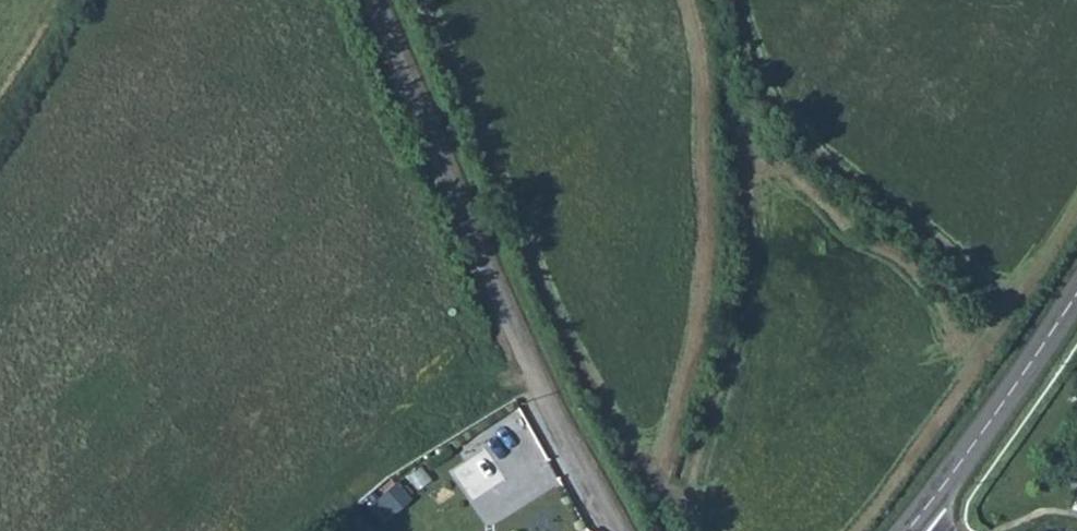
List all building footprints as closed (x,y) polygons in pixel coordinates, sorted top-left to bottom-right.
[(393,489),(369,508),(380,522),(404,503),(393,489)] [(594,523),(586,530),(601,530),(594,523)]
